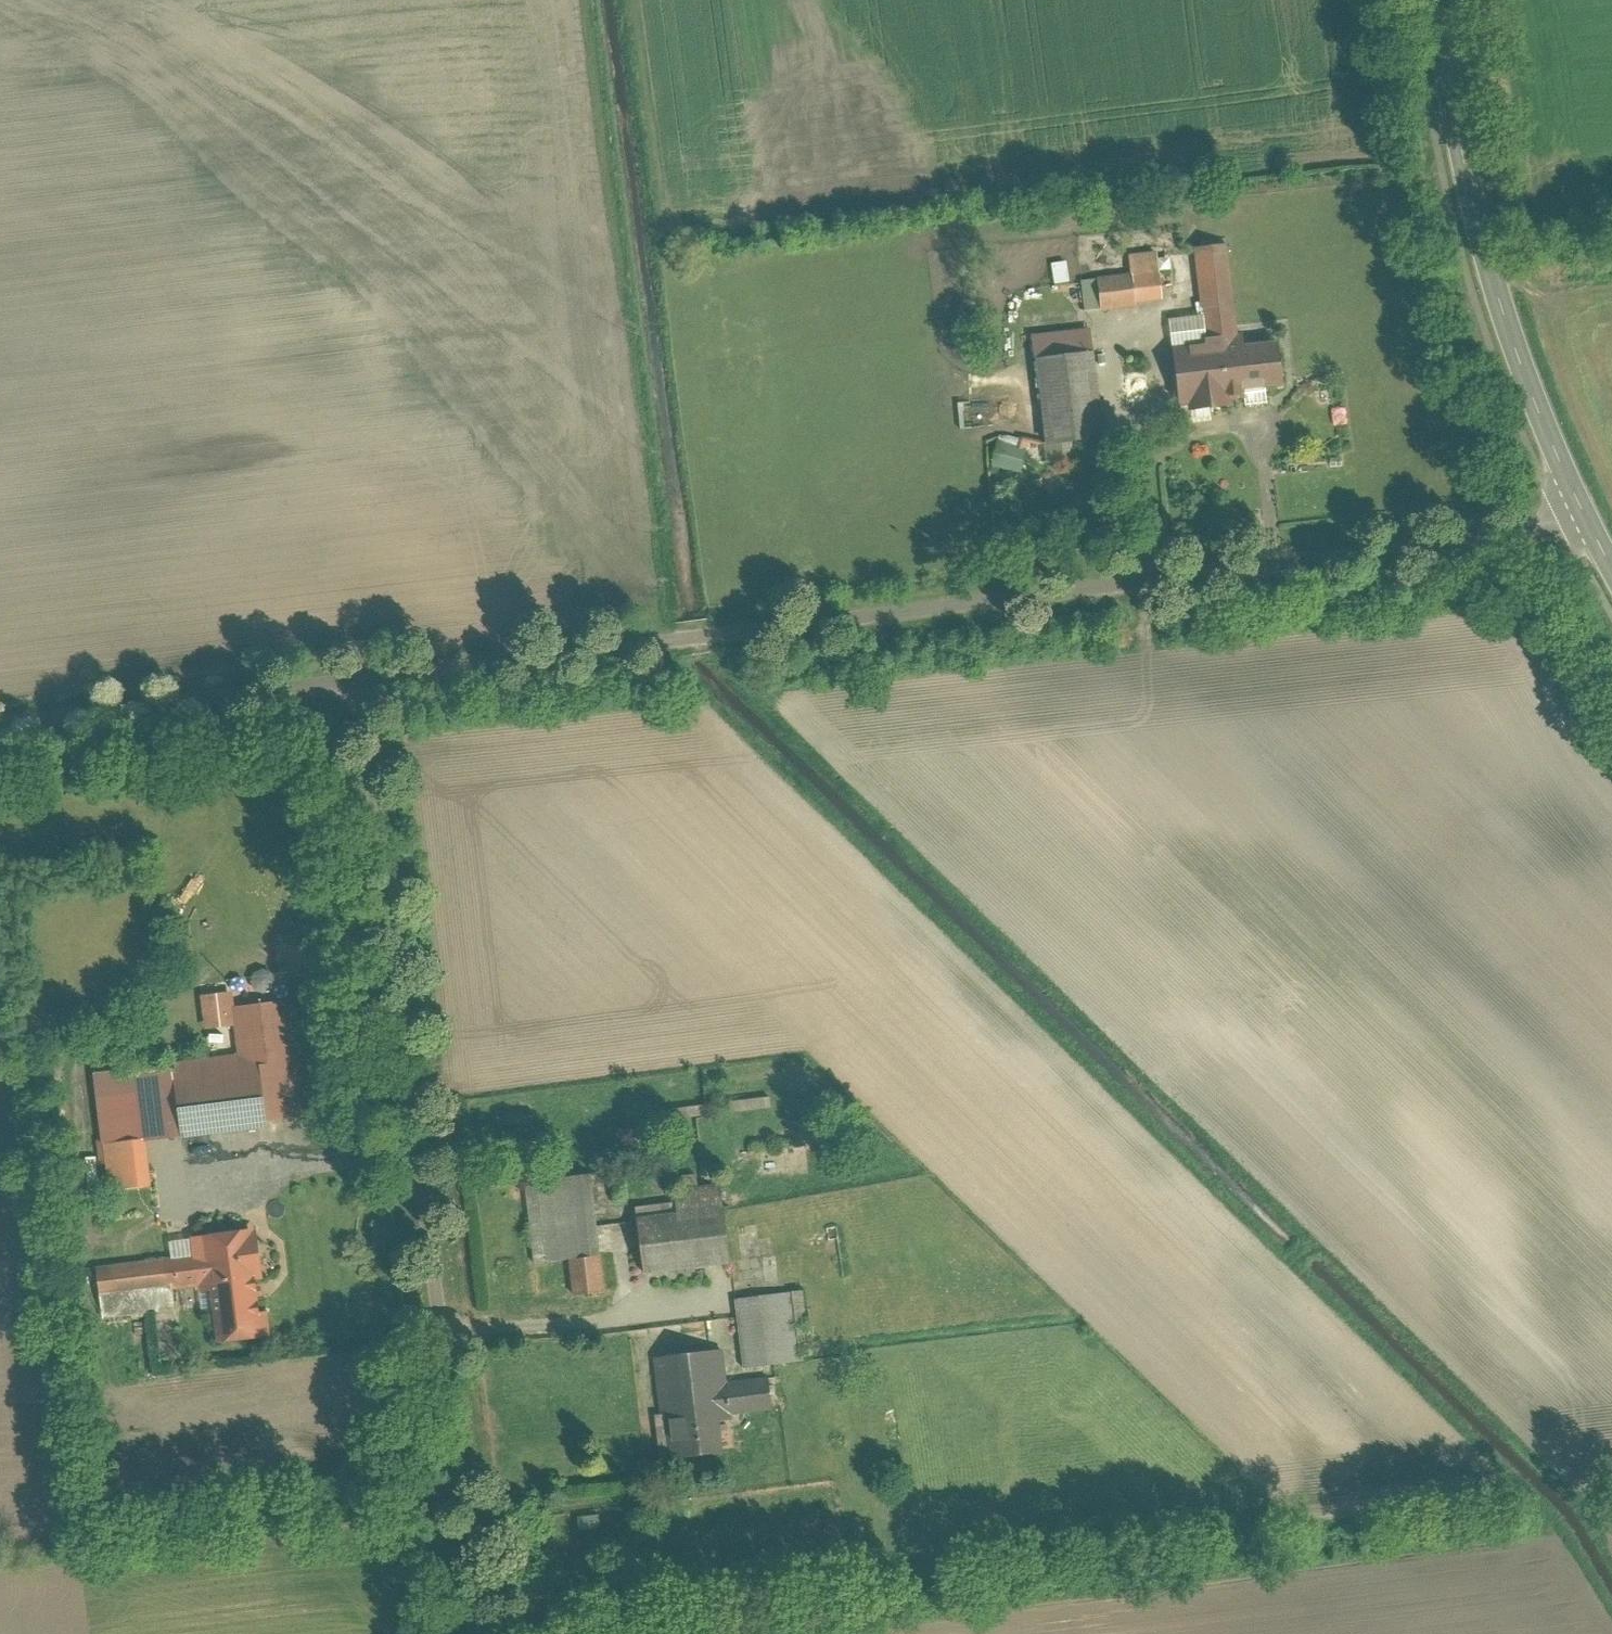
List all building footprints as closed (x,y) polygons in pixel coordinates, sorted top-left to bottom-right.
[(1241,334),(1230,244),(1206,247),(1217,337),(1241,334)] [(1168,300),(1162,252),(1135,255),(1137,272),(1141,304),(1168,300)] [(1067,261),(1052,262),(1055,282),(1070,281),(1067,261)] [(1137,272),(1103,276),(1107,308),(1141,304),(1137,272)] [(1089,310),(1107,308),(1103,276),(1085,278),(1089,310)] [(1201,350),(1182,353),(1189,404),(1198,403),(1198,410),(1239,405),(1238,398),(1251,396),(1250,389),(1292,384),(1287,340),(1254,344),(1253,333),(1241,334),(1217,337),(1217,342),(1200,345),(1201,350)] [(1104,352),(1045,358),(1056,462),(1114,456),(1104,352)] [(1026,450),(1016,447),(1018,437),(999,433),(992,465),(1021,472),(1026,450)] [(238,992),(206,995),(210,1027),(241,1024),(238,992)] [(163,1185),(158,1138),(305,1122),(293,1007),(244,1012),(249,1059),(106,1073),(118,1189),(163,1185)] [(702,1171),(684,1173),(686,1188),(704,1186),(702,1171)] [(595,1174),(530,1180),(541,1291),(579,1288),(580,1294),(606,1291),(595,1174)] [(684,1214),(641,1220),(648,1271),(736,1260),(726,1183),(704,1186),(686,1188),(681,1189),(684,1214)] [(218,1337),(270,1332),(259,1214),(196,1220),(198,1240),(169,1243),(171,1266),(101,1273),(105,1312),(179,1305),(177,1287),(213,1284),(218,1337)] [(800,1290),(741,1297),(750,1366),(809,1358),(800,1290)] [(727,1348),(661,1357),(674,1459),(733,1451),(729,1419),(736,1418),(735,1413),(777,1408),(773,1377),(731,1382),(727,1348)]
